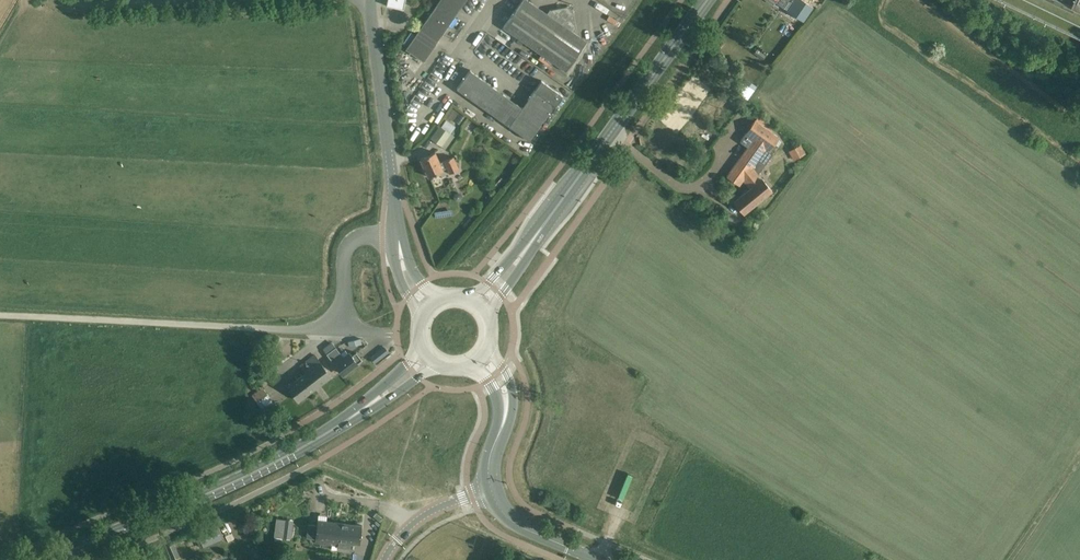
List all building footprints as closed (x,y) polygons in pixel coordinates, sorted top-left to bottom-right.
[(386,5),(403,9),(405,0),(387,0),(386,5)] [(442,35),(466,0),(439,0),(405,49),(423,61),(442,35)] [(532,4),(527,0),(522,0),(513,12),(503,27),(565,71),(587,42),(573,31),(576,28),(573,10),(567,6),(549,9),(546,14),(532,4)] [(784,8),(785,9),(802,20),(803,21),(813,6),(812,6),(803,0),(789,0),(784,8)] [(756,49),(753,53),(763,60),(766,56),(756,49)] [(471,70),(470,69),(456,88),(530,141),(563,95),(541,80),(522,107),(471,71),(471,70)] [(759,114),(754,122),(740,141),(747,147),(727,176),(739,185),(743,181),(749,188),(733,201),(743,214),(772,190),(758,173),(774,152),(770,150),(779,137),(770,131),(774,125),(759,114)] [(431,138),(441,146),(450,134),(440,126),(431,138)] [(788,151),(793,160),(806,153),(801,144),(788,151)] [(435,152),(430,154),(420,158),(428,176),(443,170),(443,169),(447,167),(450,173),(459,169),(453,157),(439,163),(435,152)] [(384,346),(373,355),(370,357),(374,363),(388,352),(384,346)] [(343,358),(335,348),(327,354),(343,374),(362,360),(356,352),(351,356),(349,353),(343,358)] [(305,372),(288,386),(298,400),(331,376),(315,355),(300,366),(305,372)] [(257,401),(267,394),(262,387),(252,394),(257,401)] [(571,501),(584,506),(588,495),(575,490),(571,501)] [(276,518),(274,537),(290,539),(293,521),(276,518)] [(317,520),(317,526),(308,524),(306,538),(315,539),(315,543),(338,545),(339,541),(360,543),(362,525),(317,520)] [(200,546),(222,538),(217,525),(195,533),(200,546)] [(174,544),(170,546),(175,556),(179,554),(174,544)]
